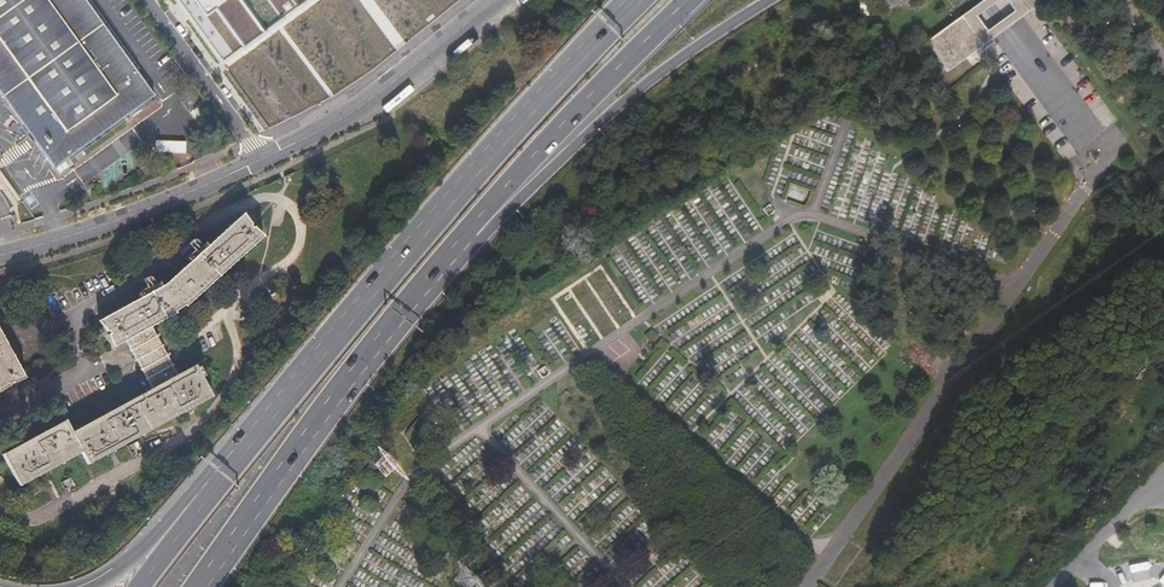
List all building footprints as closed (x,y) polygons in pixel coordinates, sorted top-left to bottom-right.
[(54,168),(154,96),(85,0),(0,0),(0,93),(54,168)] [(181,6),(200,32),(221,61),(305,0),(177,0),(181,6)] [(979,4),(956,20),(928,41),(926,42),(941,63),(947,71),(978,50),(1035,8),(1045,0),(1006,0),(1014,12),(987,31),(977,17),(999,0),(984,0),(979,4)] [(125,336),(153,326),(182,310),(265,235),(244,213),(165,290),(100,324),(110,341),(125,336)] [(125,336),(110,341),(115,351),(126,345),(152,390),(74,433),(68,421),(6,456),(23,488),(85,454),(91,466),(215,396),(202,373),(205,372),(202,366),(199,367),(197,364),(180,374),(153,326),(125,336)] [(19,366),(0,332),(0,370),(19,366)] [(0,370),(0,394),(27,379),(19,366),(0,370)]
